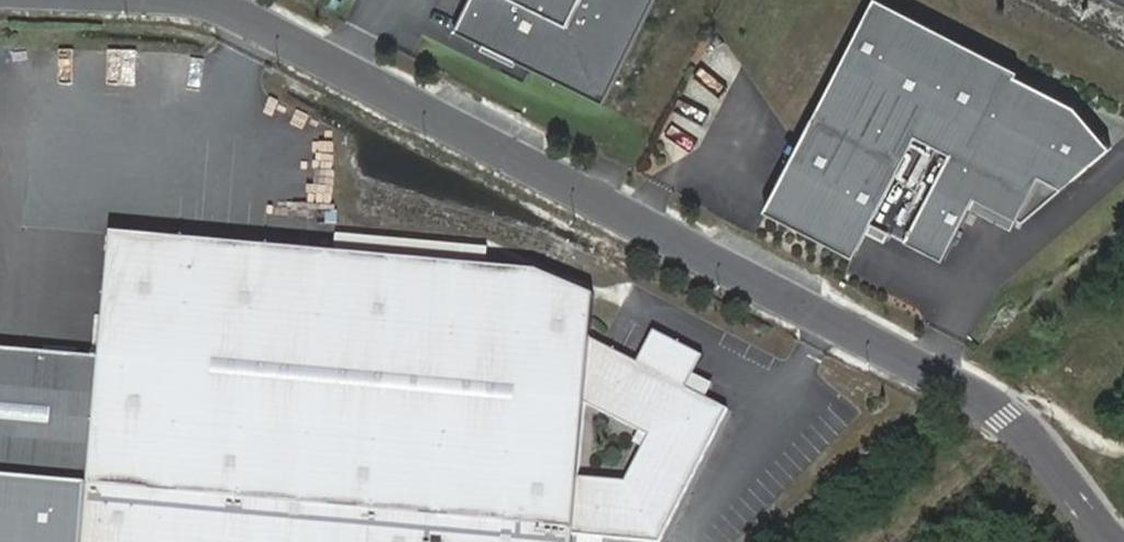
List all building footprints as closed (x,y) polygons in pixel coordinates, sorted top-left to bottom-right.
[(439,24),(605,106),(659,0),(451,0),(439,24)] [(764,211),(852,257),(870,223),(942,261),(974,199),(1026,226),(1113,154),(1076,109),(1017,78),(1019,73),(879,0),(875,0),(764,211)] [(715,46),(702,77),(731,89),(743,58),(715,46)] [(131,88),(132,56),(107,55),(106,88),(131,88)] [(569,534),(574,477),(582,398),(587,336),(591,294),(536,274),(486,269),(338,255),(113,234),(102,360),(90,486),(85,541),(568,541),(569,534)] [(339,239),(338,255),(486,269),(488,252),(339,239)] [(569,534),(653,541),(661,541),(730,409),(689,388),(705,358),(656,332),(640,363),(587,336),(582,398),(652,434),(627,482),(574,477),(569,534)] [(90,486),(102,360),(0,350),(0,477),(90,486)]
